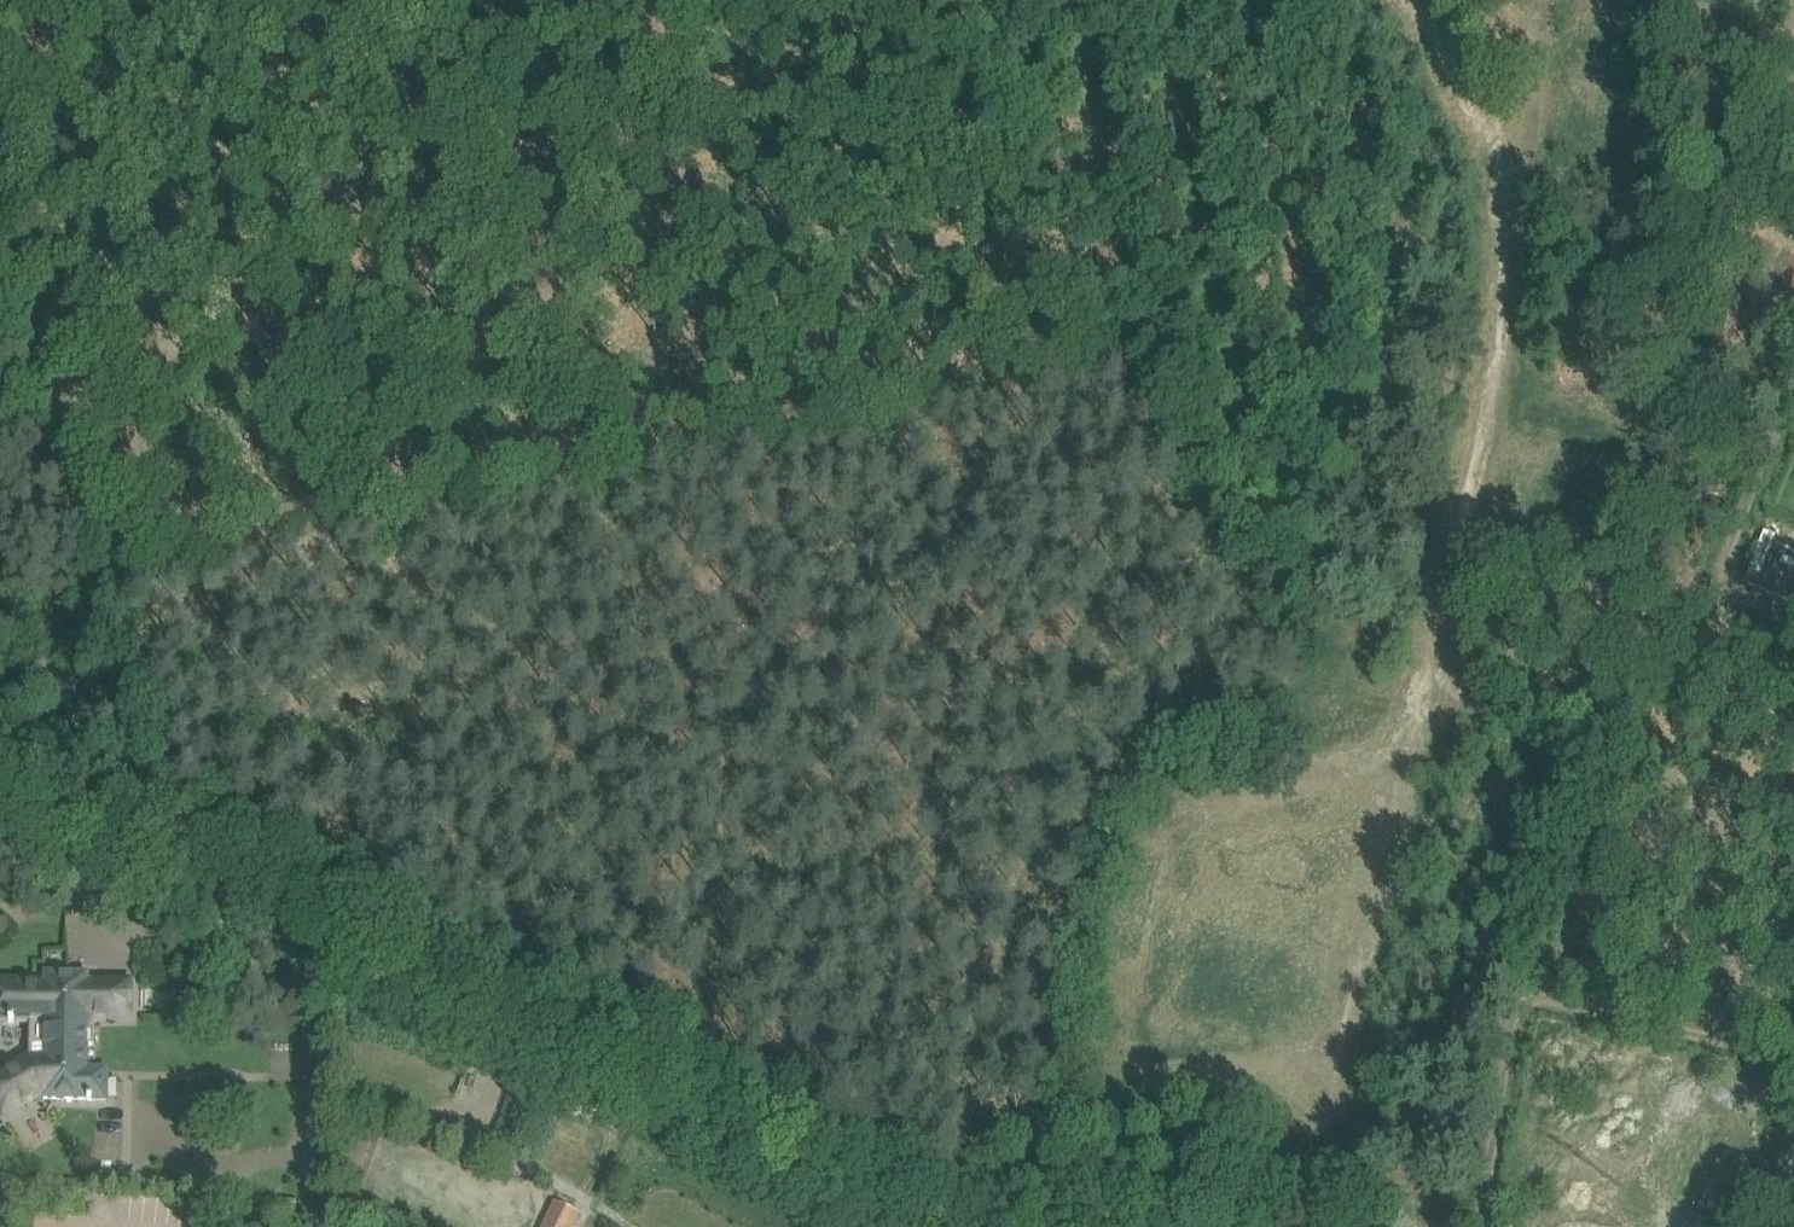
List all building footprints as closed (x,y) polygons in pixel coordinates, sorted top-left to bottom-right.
[(1580,73),(1594,74),(1596,54),(1582,53),(1580,73)] [(1527,494),(1541,496),(1545,477),(1531,474),(1527,494)] [(1313,866),(1327,869),(1331,849),(1317,846),(1313,866)] [(4,1116),(39,1096),(44,1096),(44,1099),(87,1099),(87,1101),(93,1101),(93,1100),(106,1100),(107,1079),(88,1079),(88,1044),(93,1045),(93,1031),(88,1031),(88,1017),(129,1018),(129,984),(89,983),(89,974),(45,973),(45,983),(0,982),(0,1021),(30,1021),(29,1059),(0,1075),(0,1108),(4,1116)] [(1287,993),(1301,995),(1305,976),(1291,973),(1287,993)] [(581,1219),(553,1206),(543,1226),(577,1226),(581,1219)] [(308,1226),(336,1226),(335,1215),(308,1216),(308,1226)]
